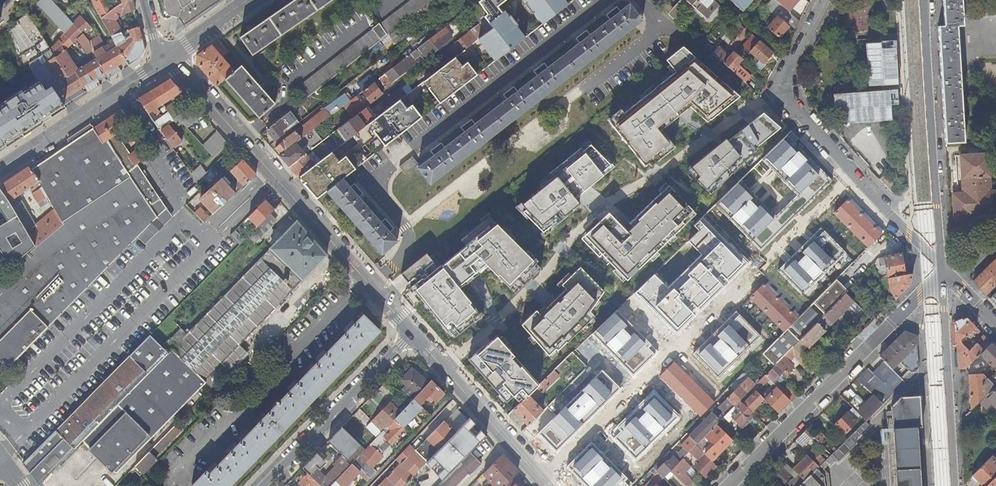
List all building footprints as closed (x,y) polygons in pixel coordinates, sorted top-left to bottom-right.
[(53,0),(44,0),(44,2),(44,5),(44,9),(63,36),(52,49),(69,76),(75,72),(83,86),(96,78),(105,73),(96,59),(89,63),(88,61),(76,67),(66,50),(78,39),(88,53),(94,51),(91,43),(91,40),(84,33),(53,0)] [(84,33),(92,26),(82,15),(80,9),(72,0),(53,0),(84,33)] [(102,17),(113,9),(111,7),(109,9),(106,5),(110,2),(108,0),(92,0),(102,17)] [(118,17),(122,14),(123,14),(135,8),(133,0),(127,0),(124,2),(113,9),(102,17),(112,35),(123,31),(125,30),(118,17)] [(175,0),(159,0),(158,2),(160,12),(161,14),(170,7),(173,11),(175,0)] [(179,17),(186,27),(225,0),(183,0),(179,17)] [(332,0),(293,0),(240,37),(252,55),(332,0)] [(380,24),(388,34),(388,35),(433,0),(411,0),(380,24)] [(478,2),(488,14),(484,17),(485,19),(476,26),(484,35),(477,40),(494,62),(524,38),(515,26),(507,17),(503,11),(501,13),(496,7),(498,5),(504,0),(480,0),(478,2)] [(542,24),(568,5),(564,0),(522,0),(542,24)] [(714,0),(697,0),(693,4),(707,17),(718,4),(714,0)] [(752,0),(731,0),(743,11),(752,0)] [(771,10),(778,2),(775,0),(773,0),(767,7),(771,10)] [(778,2),(791,13),(802,0),(775,0),(778,2)] [(944,26),(938,26),(945,144),(964,142),(961,93),(965,92),(964,76),(960,77),(958,49),(962,49),(961,33),(957,33),(957,27),(964,26),(962,0),(943,0),(944,26)] [(791,24),(796,29),(800,22),(800,21),(791,13),(778,2),(771,10),(770,11),(777,17),(768,27),(771,30),(770,31),(772,32),(772,31),(779,37),(789,27),(784,22),(785,20),(791,24)] [(433,151),(436,154),(418,168),(431,184),(548,94),(643,20),(639,15),(637,16),(629,6),(620,13),(617,9),(608,16),(611,20),(589,36),(586,33),(578,39),(581,43),(547,69),(544,65),(535,72),(538,76),(517,92),(514,88),(505,95),(508,99),(474,125),(471,121),(463,127),(466,131),(445,147),(442,144),(433,151)] [(681,11),(676,6),(668,14),(674,19),(681,11)] [(171,16),(173,11),(170,7),(161,14),(163,17),(166,18),(169,17),(171,16)] [(45,62),(34,71),(41,80),(48,90),(52,87),(61,100),(68,95),(83,86),(75,72),(69,76),(52,49),(28,12),(19,20),(35,45),(45,62)] [(507,17),(515,26),(517,25),(509,15),(507,17)] [(380,40),(388,34),(380,24),(296,89),(304,101),(310,96),(319,89),(380,41),(380,40)] [(112,35),(115,41),(107,46),(101,37),(91,43),(94,51),(96,59),(105,73),(126,60),(129,65),(142,56),(145,49),(139,26),(131,29),(131,36),(129,37),(128,36),(125,38),(123,31),(112,35)] [(745,36),(749,31),(745,28),(734,42),(731,45),(735,49),(745,37),(745,36)] [(449,39),(442,30),(379,79),(387,89),(393,84),(391,82),(420,60),(418,58),(422,55),(425,59),(449,39)] [(465,34),(462,37),(470,46),(472,44),(470,41),(468,38),(465,34)] [(760,61),(764,64),(774,53),(754,36),(745,46),(747,48),(749,50),(760,61)] [(450,46),(457,56),(470,46),(462,37),(450,46)] [(728,37),(725,40),(729,44),(731,45),(734,42),(728,37)] [(709,39),(703,45),(708,49),(712,44),(714,43),(709,39)] [(221,58),(229,51),(220,40),(198,56),(197,63),(217,86),(224,79),(233,72),(221,58)] [(723,51),(729,44),(725,40),(713,54),(746,83),(752,77),(738,64),(742,60),(734,52),(730,57),(723,51)] [(717,48),(712,44),(708,49),(713,53),(717,48)] [(30,65),(34,71),(45,62),(35,45),(23,55),(30,65)] [(710,126),(739,102),(686,53),(665,68),(672,77),(612,121),(653,173),(680,149),(666,133),(693,110),(710,126)] [(423,82),(439,104),(476,75),(467,63),(461,67),(454,58),(423,82)] [(356,61),(337,77),(343,86),(363,71),(356,61)] [(763,65),(764,64),(760,61),(754,67),(758,71),(763,65)] [(275,104),(241,65),(233,72),(224,79),(258,118),(275,104)] [(772,74),(763,65),(758,71),(769,81),(772,74)] [(96,78),(83,86),(88,93),(98,86),(96,83),(99,82),(96,78)] [(171,98),(182,92),(171,79),(152,91),(161,105),(169,100),(171,103),(173,101),(171,98)] [(363,92),(372,103),(384,94),(382,92),(387,89),(379,79),(363,92)] [(8,146),(6,144),(23,132),(25,135),(45,121),(43,119),(64,105),(61,100),(52,87),(48,90),(41,80),(0,107),(0,152),(8,146)] [(401,88),(389,98),(394,104),(400,100),(406,95),(401,88)] [(322,93),(319,89),(310,96),(313,100),(322,93)] [(149,113),(161,105),(152,91),(139,99),(149,113)] [(365,108),(356,97),(351,101),(345,106),(343,107),(352,118),(365,108)] [(385,146),(422,118),(412,105),(407,109),(400,100),(394,104),(392,106),(368,124),(385,146)] [(199,117),(202,114),(192,103),(189,106),(199,117)] [(202,114),(203,114),(192,103),(202,114)] [(275,149),(281,155),(314,129),(332,116),(326,109),(275,149)] [(117,134),(131,125),(122,110),(95,128),(94,128),(103,143),(108,140),(115,152),(129,171),(149,155),(141,143),(139,145),(141,148),(132,155),(117,134)] [(190,112),(184,117),(189,123),(192,126),(194,128),(200,123),(190,112)] [(202,114),(199,117),(206,125),(209,123),(202,114)] [(282,118),(288,126),(291,124),(285,115),(282,118)] [(181,122),(180,121),(176,116),(173,119),(175,121),(178,126),(181,122)] [(180,121),(181,122),(182,121),(186,126),(189,123),(184,117),(180,121)] [(288,126),(282,118),(281,118),(267,130),(276,141),(284,135),(281,132),(288,126)] [(779,133),(762,119),(730,146),(727,142),(690,172),(715,197),(758,154),(756,152),(779,133)] [(204,128),(200,123),(194,128),(192,126),(189,129),(195,137),(204,128)] [(32,170),(94,128),(95,128),(92,124),(29,167),(32,170)] [(170,125),(162,130),(174,147),(182,141),(170,125)] [(32,170),(40,181),(38,183),(50,203),(54,210),(63,224),(37,247),(12,267),(0,277),(0,381),(8,373),(5,371),(6,369),(19,356),(20,356),(20,355),(33,341),(34,342),(35,341),(34,340),(47,327),(48,328),(49,327),(48,326),(61,313),(62,313),(63,312),(62,312),(72,302),(72,303),(73,302),(73,301),(87,287),(87,288),(88,287),(88,286),(101,273),(102,273),(102,272),(116,258),(116,259),(117,258),(116,258),(129,245),(130,244),(131,244),(131,243),(136,238),(143,245),(156,232),(149,225),(157,217),(158,216),(129,171),(115,152),(108,140),(103,143),(94,128),(32,170)] [(289,168),(323,140),(314,129),(281,155),(279,157),(289,168)] [(210,149),(208,151),(213,157),(227,143),(226,142),(219,149),(205,132),(199,137),(210,149)] [(581,199),(623,166),(613,154),(609,157),(595,141),(544,183),(547,187),(520,207),(549,237),(582,212),(579,209),(585,204),(581,199)] [(216,160),(229,146),(227,143),(213,157),(216,160)] [(323,143),(290,169),(298,178),(331,153),(323,143)] [(331,153),(298,178),(316,199),(327,191),(342,179),(355,169),(345,156),(338,161),(331,152),(331,153)] [(971,214),(995,212),(995,191),(991,191),(988,153),(960,155),(963,193),(953,193),(955,220),(972,219),(971,214)] [(403,172),(416,162),(410,154),(397,165),(403,172)] [(226,174),(239,189),(255,174),(242,159),(226,174)] [(199,162),(189,171),(197,181),(206,172),(199,162)] [(50,203),(38,183),(40,181),(32,170),(29,167),(0,186),(0,188),(13,209),(19,206),(16,201),(15,199),(20,195),(22,198),(24,196),(23,193),(25,192),(33,186),(34,188),(35,189),(37,192),(33,194),(42,208),(50,203)] [(204,205),(213,214),(235,193),(228,186),(231,183),(224,176),(197,201),(202,207),(204,205)] [(350,188),(342,179),(327,191),(337,203),(357,188),(354,185),(350,188)] [(42,208),(33,194),(31,192),(35,189),(34,188),(33,186),(25,192),(27,194),(24,196),(22,198),(16,201),(19,206),(23,206),(36,227),(45,220),(54,210),(50,203),(42,208)] [(0,227),(0,250),(12,267),(37,247),(28,233),(13,209),(0,188),(0,210),(7,222),(0,227)] [(361,193),(357,188),(337,203),(381,254),(397,241),(388,231),(392,228),(385,220),(381,223),(358,196),(361,193)] [(701,216),(674,188),(636,225),(640,229),(634,235),(615,215),(591,239),(633,284),(701,216)] [(835,213),(869,247),(884,232),(881,229),(879,231),(870,222),(872,220),(868,216),(866,217),(857,209),(859,206),(855,202),(852,204),(848,200),(835,213)] [(249,217),(258,226),(270,214),(274,210),(264,201),(249,217)] [(28,233),(36,227),(23,206),(19,206),(13,209),(28,233)] [(199,208),(194,213),(200,219),(204,223),(209,218),(199,208)] [(36,227),(28,233),(37,247),(63,224),(54,210),(45,220),(36,227)] [(276,221),(270,214),(258,226),(253,231),(259,238),(276,221)] [(149,225),(156,232),(163,226),(158,216),(157,217),(149,225)] [(546,271),(493,217),(462,241),(466,247),(406,292),(451,349),(485,324),(458,293),(489,269),(519,300),(546,271)] [(240,345),(327,255),(297,221),(176,345),(216,384),(247,352),(240,345)] [(244,240),(235,231),(231,235),(240,244),(244,240)] [(130,244),(129,245),(136,252),(143,245),(136,238),(131,243),(131,244),(130,244)] [(887,272),(888,277),(904,275),(901,254),(878,258),(881,271),(884,270),(887,270),(887,272)] [(987,268),(995,277),(995,259),(987,268)] [(539,316),(520,333),(550,367),(598,320),(596,318),(610,295),(586,267),(563,289),(570,297),(543,320),(539,316)] [(995,284),(995,277),(987,268),(974,281),(986,294),(995,284)] [(890,289),(896,299),(908,286),(913,275),(913,274),(904,275),(888,277),(890,289)] [(845,294),(833,283),(811,305),(800,316),(785,331),(770,347),(766,351),(762,355),(774,366),(792,347),(821,318),(824,316),(828,312),(839,301),(845,294)] [(751,298),(785,331),(800,316),(798,314),(796,315),(787,307),(789,305),(784,301),(783,302),(773,294),(775,292),(771,287),(769,289),(764,285),(751,298)] [(861,309),(846,294),(845,294),(839,301),(828,312),(824,316),(831,323),(832,324),(842,314),(846,318),(851,313),(854,316),(861,309)] [(379,331),(364,316),(355,324),(352,322),(348,326),(350,327),(345,332),(346,333),(327,354),(324,351),(320,355),(321,356),(317,361),(318,362),(298,383),(295,380),(291,384),(293,386),(288,391),(290,392),(279,402),(277,401),(276,402),(277,404),(266,416),(265,415),(261,419),(259,417),(254,422),(258,425),(238,445),(236,444),(232,448),(230,446),(226,451),(230,454),(218,466),(215,462),(210,467),(212,469),(208,473),(206,471),(191,485),(229,485),(379,331)] [(807,347),(831,323),(824,316),(821,318),(792,347),(804,358),(808,354),(804,350),(800,347),(803,344),(807,347)] [(976,327),(967,318),(961,320),(956,322),(957,344),(959,368),(965,369),(981,353),(991,343),(984,336),(969,350),(961,342),(962,340),(965,343),(976,333),(973,330),(976,327)] [(846,327),(841,333),(851,343),(857,338),(846,327)] [(911,334),(908,333),(904,333),(880,357),(885,362),(892,369),(900,362),(909,371),(913,374),(918,369),(917,336),(911,334)] [(507,334),(474,361),(516,408),(544,378),(507,334)] [(152,351),(161,360),(168,353),(160,345),(150,335),(87,399),(57,431),(56,430),(23,464),(39,485),(83,440),(148,373),(139,365),(152,351)] [(971,411),(980,402),(985,397),(995,387),(995,349),(991,343),(981,353),(995,368),(986,378),(982,374),(969,375),(971,411)] [(206,383),(211,389),(216,384),(176,345),(168,353),(161,360),(157,364),(148,373),(83,440),(109,466),(107,468),(112,473),(114,471),(117,473),(118,472),(206,383)] [(808,371),(813,367),(808,362),(804,358),(792,347),(774,366),(765,375),(766,376),(769,379),(777,388),(780,385),(774,380),(782,372),(788,376),(792,372),(790,370),(793,366),(789,362),(794,357),(808,371)] [(139,365),(148,373),(157,364),(161,360),(152,351),(139,365)] [(762,356),(760,359),(769,368),(771,365),(762,356)] [(568,364),(565,360),(516,408),(514,410),(528,426),(535,419),(543,412),(541,409),(543,407),(541,404),(539,407),(534,401),(559,377),(557,375),(568,364)] [(858,413),(864,418),(880,403),(882,405),(905,382),(901,378),(892,369),(885,362),(873,374),(868,369),(856,380),(874,397),(861,409),(858,407),(859,406),(852,399),(848,404),(852,408),(853,409),(857,414),(858,413)] [(901,378),(905,374),(909,371),(900,362),(892,369),(901,378)] [(661,376),(701,416),(715,402),(710,397),(711,396),(707,392),(706,393),(697,385),(698,383),(694,379),(692,381),(683,372),(685,371),(681,366),(679,368),(674,363),(671,366),(661,376)] [(427,385),(418,376),(412,370),(401,381),(405,384),(400,389),(412,401),(414,399),(417,395),(427,385)] [(427,385),(430,382),(421,374),(418,376),(427,385)] [(905,374),(901,378),(905,382),(909,378),(905,374)] [(746,380),(727,399),(734,406),(739,401),(752,388),(753,387),(746,380)] [(444,394),(431,381),(430,382),(427,385),(417,395),(414,399),(420,405),(427,398),(431,402),(434,399),(436,402),(444,394)] [(917,427),(922,427),(919,382),(915,382),(892,405),(892,411),(896,480),(896,485),(920,485),(917,427)] [(785,390),(782,393),(790,400),(791,402),(797,396),(788,387),(785,390)] [(985,397),(992,404),(995,408),(995,387),(985,397)] [(763,405),(766,402),(765,401),(752,388),(739,401),(751,412),(754,410),(760,403),(763,405)] [(777,413),(790,400),(782,393),(780,391),(777,388),(765,401),(766,402),(777,413)] [(992,404),(985,397),(980,402),(987,409),(992,404)] [(395,398),(372,421),(377,426),(383,431),(395,419),(405,408),(395,398)] [(422,406),(420,405),(414,399),(412,401),(411,402),(415,405),(411,410),(415,414),(422,406)] [(721,406),(728,413),(734,406),(727,399),(721,406)] [(743,430),(755,416),(754,416),(753,414),(751,412),(739,401),(734,406),(728,413),(727,414),(732,419),(738,425),(743,430)] [(415,405),(411,402),(405,408),(395,419),(403,427),(415,414),(411,410),(415,405)] [(202,409),(197,403),(190,410),(195,416),(202,409)] [(858,413),(857,414),(862,419),(865,421),(882,405),(880,403),(864,418),(858,413)] [(845,436),(862,419),(857,414),(853,409),(852,408),(835,425),(840,430),(842,433),(845,436)] [(456,409),(444,421),(456,433),(467,420),(456,409)] [(892,411),(887,411),(891,485),(896,485),(896,480),(892,411)] [(712,413),(689,436),(691,438),(697,444),(703,438),(716,425),(723,418),(720,415),(718,418),(712,413)] [(486,436),(470,417),(467,420),(456,433),(453,436),(427,462),(443,480),(470,452),(486,436)] [(729,424),(723,418),(716,425),(722,430),(729,424)] [(400,434),(405,428),(403,427),(395,419),(383,431),(380,434),(387,441),(391,444),(392,446),(400,437),(398,436),(400,434)] [(427,462),(453,436),(456,433),(444,421),(415,451),(410,446),(396,460),(400,464),(379,485),(404,485),(427,462)] [(817,468),(821,472),(825,469),(832,461),(836,458),(838,460),(839,461),(857,444),(854,441),(853,440),(856,437),(868,425),(865,422),(825,461),(817,468)] [(182,431),(176,425),(151,449),(130,471),(133,474),(135,472),(141,477),(157,460),(155,457),(163,450),(182,431)] [(745,440),(749,436),(743,430),(738,425),(734,430),(745,440)] [(352,437),(342,427),(337,432),(347,442),(352,437)] [(813,437),(806,430),(797,439),(804,446),(813,437)] [(819,432),(813,438),(821,445),(827,439),(825,437),(819,432)] [(377,452),(387,441),(380,434),(376,438),(370,445),(371,446),(360,457),(372,468),(382,457),(380,455),(377,452)] [(683,449),(688,453),(696,446),(697,444),(691,438),(687,441),(685,444),(681,447),(683,449)] [(707,442),(703,438),(697,444),(696,446),(699,450),(707,442)] [(824,448),(828,445),(830,443),(827,439),(821,445),(824,448)] [(377,452),(380,455),(391,444),(387,441),(377,452)] [(335,481),(353,462),(358,457),(365,450),(357,442),(344,456),(343,454),(333,465),(335,466),(325,477),(320,472),(313,479),(321,485),(330,485),(335,481)] [(674,475),(686,463),(693,456),(704,465),(699,471),(705,477),(716,466),(699,450),(696,446),(688,453),(678,463),(670,471),(674,475)] [(688,453),(683,449),(676,457),(674,459),(678,463),(688,453)] [(825,461),(814,449),(813,449),(811,451),(792,469),(804,481),(817,468),(825,461)] [(470,452),(443,480),(437,485),(457,485),(468,474),(470,475),(482,464),(470,452)] [(503,455),(484,474),(489,480),(483,485),(505,485),(511,480),(518,473),(503,455)] [(983,485),(985,485),(995,475),(995,459),(992,455),(972,475),(983,485)] [(368,466),(358,457),(353,462),(363,472),(368,466)] [(663,478),(670,471),(678,463),(674,459),(672,457),(668,461),(664,457),(653,468),(663,478)] [(341,485),(345,485),(359,472),(372,485),(375,482),(363,472),(353,462),(335,481),(341,485)] [(619,463),(585,463),(585,472),(597,471),(597,480),(608,480),(608,485),(619,485),(619,463)] [(674,475),(686,485),(687,485),(692,481),(690,480),(682,472),(688,465),(686,463),(674,475)] [(796,473),(786,464),(775,475),(784,485),(796,473)] [(682,472),(690,480),(696,474),(695,472),(688,465),(682,472)] [(663,478),(653,468),(647,474),(652,478),(645,485),(656,485),(663,478)] [(821,472),(817,468),(804,481),(803,483),(800,485),(825,485),(824,476),(821,472)] [(829,473),(825,469),(821,472),(824,476),(825,485),(830,485),(829,473)] [(313,479),(307,473),(304,476),(303,478),(301,480),(297,484),(299,485),(321,485),(313,479)] [(585,478),(592,484),(597,479),(590,473),(585,478)] [(985,485),(995,485),(995,475),(985,485)]
